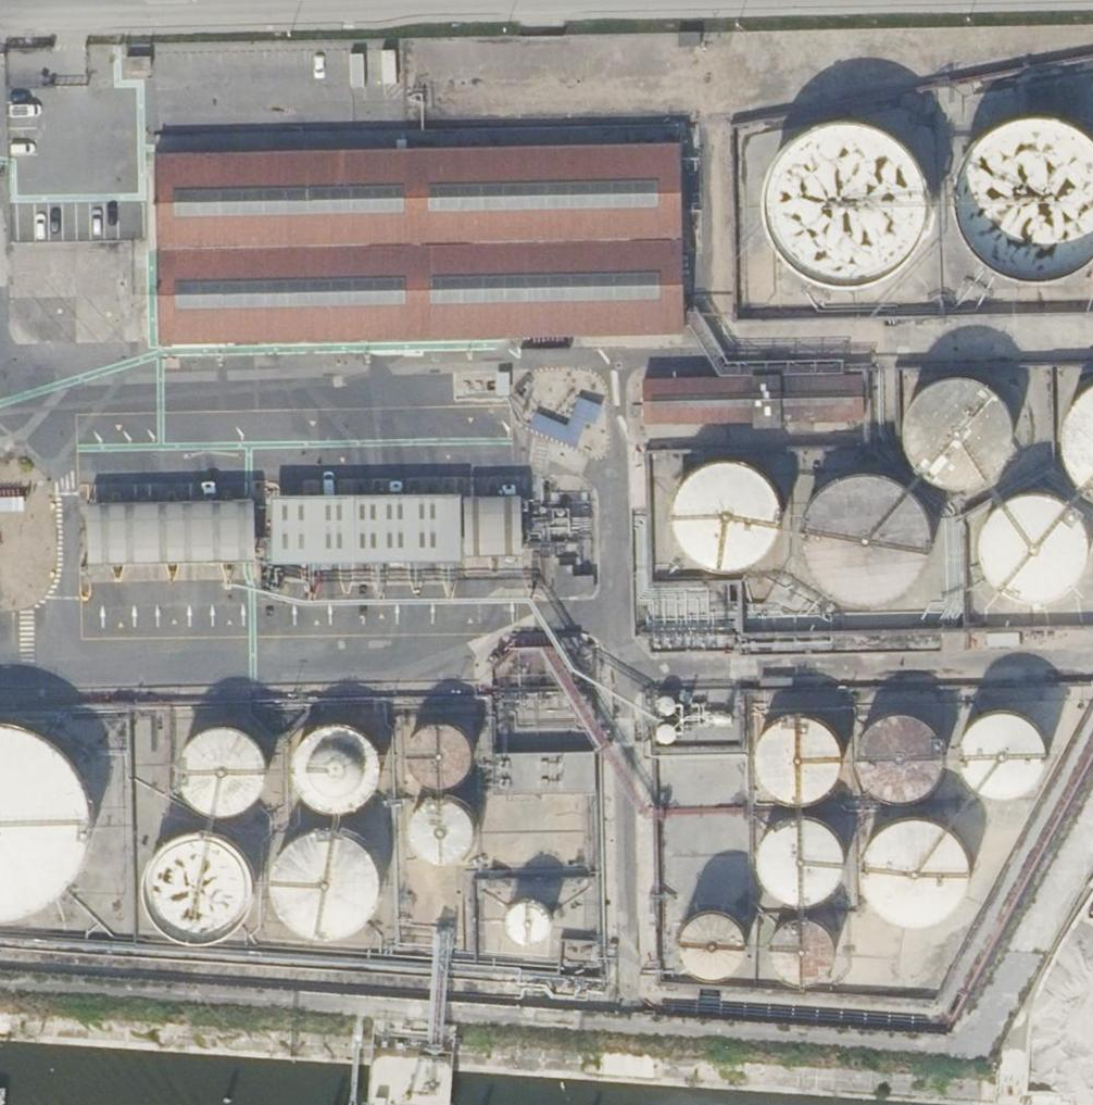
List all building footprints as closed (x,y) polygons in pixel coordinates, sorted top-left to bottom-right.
[(1030,112),(1024,112),(1009,114),(995,119),(982,126),(971,136),(966,141),(958,153),(951,166),(948,180),(946,194),(947,208),(951,222),(957,235),(965,247),(975,258),(987,266),(1000,273),(1014,276),(1029,278),(1043,277),(1057,273),(1070,267),(1082,259),(1092,249),(1092,248),(1092,142),(1084,132),(1072,123),(1058,117),(1045,113),(1030,112)] [(856,123),(842,122),(836,122),(821,124),(808,129),(795,136),(784,145),(779,151),(771,162),(765,175),(761,189),(760,203),(761,217),(764,230),(770,243),(778,255),(788,265),(800,274),(813,280),(827,284),(841,285),(855,284),(869,280),(882,275),(893,266),(904,256),(912,245),(918,232),(922,218),(923,204),(922,190),(919,176),(913,163),(905,152),(895,142),(883,133),(870,127),(856,123)] [(152,239),(153,316),(154,339),(675,327),(673,141),(150,151),(150,177),(152,239)] [(687,146),(684,146),(681,146),(678,148),(677,150),(676,154),(677,156),(679,160),(681,161),(684,162),(687,161),(690,159),(692,156),(692,154),(692,151),(689,147),(687,146)] [(859,371),(638,378),(639,424),(861,418),(859,371)] [(961,375),(952,374),(947,374),(938,376),(929,379),(920,384),(913,390),(904,401),(900,410),(898,419),(897,429),(897,438),(900,447),(904,456),(909,463),(916,470),(923,476),(932,480),(941,483),(951,484),(960,483),(969,481),(978,477),(986,471),(993,464),(998,457),(1002,448),(1005,439),(1006,429),(1005,420),(1003,411),(999,402),(993,394),(987,388),(979,382),(970,378),(961,375)] [(1084,384),(1075,391),(1070,396),(1064,405),(1059,416),(1056,427),(1055,438),(1056,449),(1059,461),(1063,471),(1070,481),(1078,489),(1088,496),(1092,499),(1092,379),(1084,384)] [(568,424),(537,413),(530,429),(575,445),(594,400),(580,396),(568,424)] [(727,459),(718,458),(713,458),(704,459),(695,463),(687,468),(679,474),(670,485),(666,494),(663,503),(663,512),(663,521),(666,531),(670,540),(675,547),(682,554),(690,560),(698,564),(708,567),(717,568),(726,567),(736,565),(744,560),(752,555),(759,548),(765,541),(769,532),(771,523),(772,513),(772,504),(769,495),(765,486),(760,478),(753,471),(745,466),(737,461),(727,459)] [(872,473),(860,471),(855,471),(843,473),(832,477),(822,483),(813,490),(809,495),(802,504),(797,515),(794,526),(793,537),(794,548),(797,560),(802,570),(808,580),(816,588),(826,595),(836,600),(847,603),(859,604),(870,604),(881,601),(892,596),(902,589),(910,581),(917,572),(922,561),(925,550),(926,538),(925,527),(922,516),(917,505),(911,496),(903,487),(893,481),(883,476),(872,473)] [(1037,491),(1027,490),(1023,490),(1013,491),(1004,495),(995,499),(988,506),(978,517),(974,526),(972,535),(971,545),(972,554),(974,564),(978,572),(984,580),(990,587),(998,593),(1007,597),(1016,600),(1026,601),(1036,600),(1045,598),(1054,594),(1062,588),(1069,581),(1074,573),(1079,565),(1081,555),(1082,546),(1081,536),(1079,527),(1075,518),(1070,510),(1063,503),(1055,497),(1046,493),(1037,491)] [(348,560),(348,557),(382,557),(443,557),(443,495),(348,494),(348,492),(267,491),(266,560),(348,560)] [(516,494),(460,494),(459,553),(516,553),(516,494)] [(250,497),(84,502),(85,560),(252,556),(250,497)] [(551,594),(586,593),(589,591),(588,572),(567,573),(567,562),(550,563),(551,594)] [(1005,709),(998,708),(994,708),(987,709),(979,712),(973,715),(967,720),(960,730),(957,736),(954,744),(954,751),(954,758),(956,766),(959,773),(964,779),(969,785),(975,789),(982,792),(990,795),(997,795),(1005,795),(1012,793),(1019,790),(1025,785),(1031,780),(1035,774),(1038,767),(1040,759),(1041,752),(1041,745),(1039,737),(1036,730),(1031,724),(1026,718),(1020,714),(1013,711),(1005,709)] [(902,709),(894,709),(891,709),(883,710),(875,713),(868,717),(859,725),(855,731),(852,738),(850,746),(849,753),(850,761),(852,768),(855,775),(859,782),(865,788),(871,792),(878,795),(886,798),(893,798),(901,798),(909,796),(916,793),(922,788),(928,783),(932,776),(936,769),(938,762),(939,754),(938,746),(936,739),(933,732),(928,725),(923,720),(916,715),(910,712),(902,709)] [(801,714),(793,713),(790,713),(782,714),(775,717),(768,720),(762,725),(755,735),(752,742),(750,749),(749,757),(749,764),(751,771),(755,778),(759,785),(764,790),(771,795),(777,798),(785,800),(793,801),(800,800),(808,798),(815,795),(821,791),(826,786),(831,779),(834,772),(836,765),(837,757),(837,750),(835,742),(831,735),(827,729),(822,724),(816,719),(809,716),(801,714)] [(441,719),(435,718),(432,718),(426,719),(421,721),(415,724),(411,728),(405,735),(403,740),(401,746),(400,752),(401,758),(402,763),(405,769),(408,774),(412,778),(417,781),(423,784),(428,785),(434,786),(440,786),(446,784),(451,782),(456,778),(460,774),(464,769),(466,764),(468,758),(468,752),(468,747),(466,741),(464,736),(461,731),(457,726),(452,723),(446,720),(441,719)] [(0,719),(0,918),(3,918),(20,914),(36,907),(50,897),(63,884),(73,870),(81,854),(86,837),(87,820),(86,803),(82,786),(74,770),(65,755),(52,743),(38,732),(22,725),(5,720),(0,719)] [(225,720),(217,720),(213,720),(205,721),(197,724),(189,728),(183,733),(175,743),(172,751),(170,759),(169,767),(169,775),(171,783),(175,791),(180,798),(185,804),(192,809),(200,812),(208,814),(216,815),(224,815),(232,812),(240,809),(247,804),(253,799),(258,792),(261,784),(264,776),(264,768),(264,760),(262,752),(258,744),(253,737),(248,731),(241,726),(233,723),(225,720)] [(339,722),(331,721),(328,721),(320,722),(313,725),(306,729),(298,736),(293,742),(290,749),(288,756),(288,764),(288,771),(290,778),(293,785),(297,791),(303,797),(309,801),(315,805),(323,807),(330,807),(337,807),(345,805),(352,802),(358,798),(363,792),(368,786),(371,779),(373,772),(374,764),(373,757),(371,750),(368,743),(364,737),(359,731),(352,727),(346,724),(339,722)] [(494,797),(597,795),(596,752),(493,755),(494,797)] [(441,796),(436,796),(433,796),(427,797),(422,798),(417,801),(410,807),(404,817),(403,823),(402,828),(403,834),(404,839),(407,844),(410,849),(414,853),(418,857),(424,859),(429,861),(435,861),(441,861),(446,859),(451,857),(456,854),(460,850),(464,845),(466,840),(468,834),(468,829),(466,818),(464,812),(457,803),(452,800),(447,798),(441,796)] [(920,812),(910,811),(906,811),(896,813),(887,816),(878,821),(867,831),(861,839),(857,848),(855,857),(854,866),(855,876),(857,885),(861,894),(867,902),(873,909),(881,915),(890,919),(900,922),(909,923),(918,922),(928,919),(937,915),(945,910),(952,903),(957,895),(962,886),(964,877),(965,867),(964,858),(962,849),(958,840),(953,832),(946,825),(938,819),(929,815),(920,812)] [(803,813),(795,813),(791,813),(784,814),(777,817),(770,820),(761,828),(757,834),(753,841),(751,849),(751,856),(751,864),(753,871),(756,878),(761,884),(766,890),(772,894),(779,897),(786,899),(794,900),(801,900),(809,898),(816,895),(822,890),(828,885),(832,879),(836,872),(838,864),(838,857),(838,849),(836,842),(833,835),(828,829),(823,823),(817,819),(810,815),(803,813)] [(329,826),(319,825),(315,825),(305,826),(296,830),(287,835),(279,841),(276,845),(270,853),(266,861),(264,871),(263,880),(263,890),(266,899),(270,908),(275,916),(282,923),(290,929),(299,933),(309,936),(318,937),(328,936),(338,934),(347,930),(354,924),(362,917),(367,909),(371,901),(374,891),(375,881),(374,872),(372,862),(368,853),(362,845),(355,838),(347,833),(339,828),(329,826)] [(202,829),(192,828),(188,828),(178,830),(169,833),(161,838),(153,844),(144,856),(140,864),(137,874),(137,883),(137,893),(140,902),(144,911),(149,919),(156,926),(164,931),(173,936),(182,938),(192,939),(201,939),(210,936),(219,932),(227,927),(234,920),(240,912),(244,903),(246,894),(247,884),(247,875),(244,865),(240,857),(235,849),(228,842),(220,836),(211,832),(202,829)] [(530,899),(522,897),(521,898),(513,899),(505,905),(503,908),(501,915),(501,923),(502,926),(503,930),(508,936),(511,938),(518,941),(526,941),(533,938),(539,933),(541,930),(544,923),(544,916),(541,909),(539,905),(536,903),(530,899)] [(713,908),(707,907),(704,907),(698,908),(692,910),(687,913),(683,917),(677,924),(675,929),(673,941),(673,946),(674,952),(677,957),(680,962),(684,967),(689,970),(695,973),(700,974),(706,975),(712,974),(718,973),(723,971),(732,963),(736,958),(738,953),(740,941),(740,936),(739,930),(736,924),(733,919),(729,915),(724,912),(718,909),(713,908)] [(802,916),(796,915),(794,915),(788,916),(782,918),(777,921),(773,925),(767,931),(765,937),(763,942),(763,948),(765,959),(770,969),(775,973),(779,977),(784,979),(790,981),(796,981),(802,981),(807,979),(812,977),(817,974),(821,970),(825,965),(827,960),(829,954),(829,948),(827,937),(822,927),(818,923),(808,917),(802,916)]
